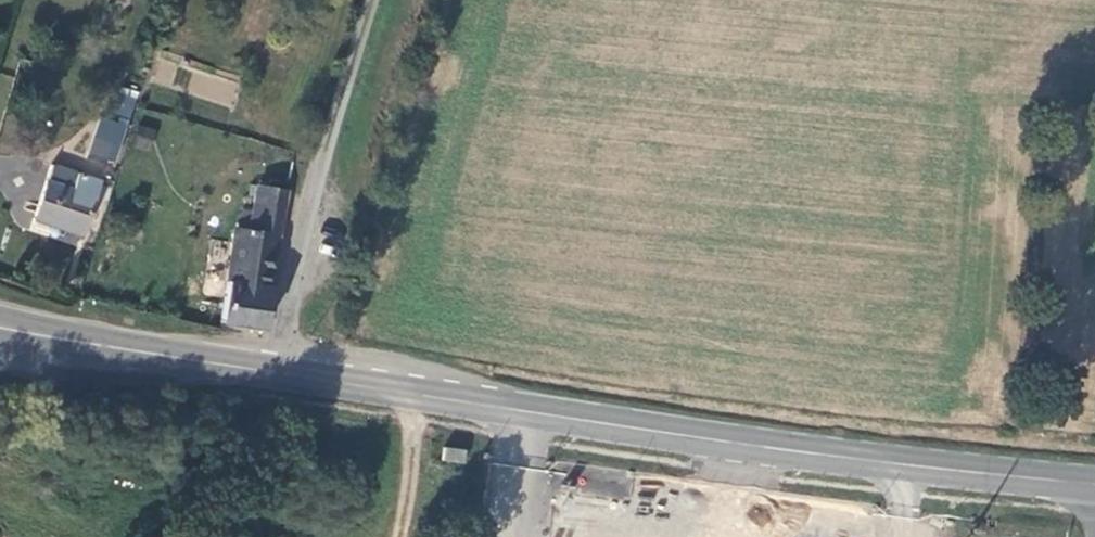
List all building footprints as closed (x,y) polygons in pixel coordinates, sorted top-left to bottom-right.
[(199,81),(200,100),(234,99),(233,80),(199,81)] [(119,85),(108,112),(128,120),(139,93),(119,85)] [(99,117),(86,156),(109,165),(122,124),(99,117)] [(51,173),(47,186),(78,196),(82,182),(51,173)] [(81,241),(95,202),(78,196),(47,186),(35,225),(81,241)] [(258,189),(253,215),(244,213),(240,233),(236,232),(223,325),(265,333),(288,196),(258,189)] [(464,449),(440,447),(440,460),(462,462),(464,449)]
